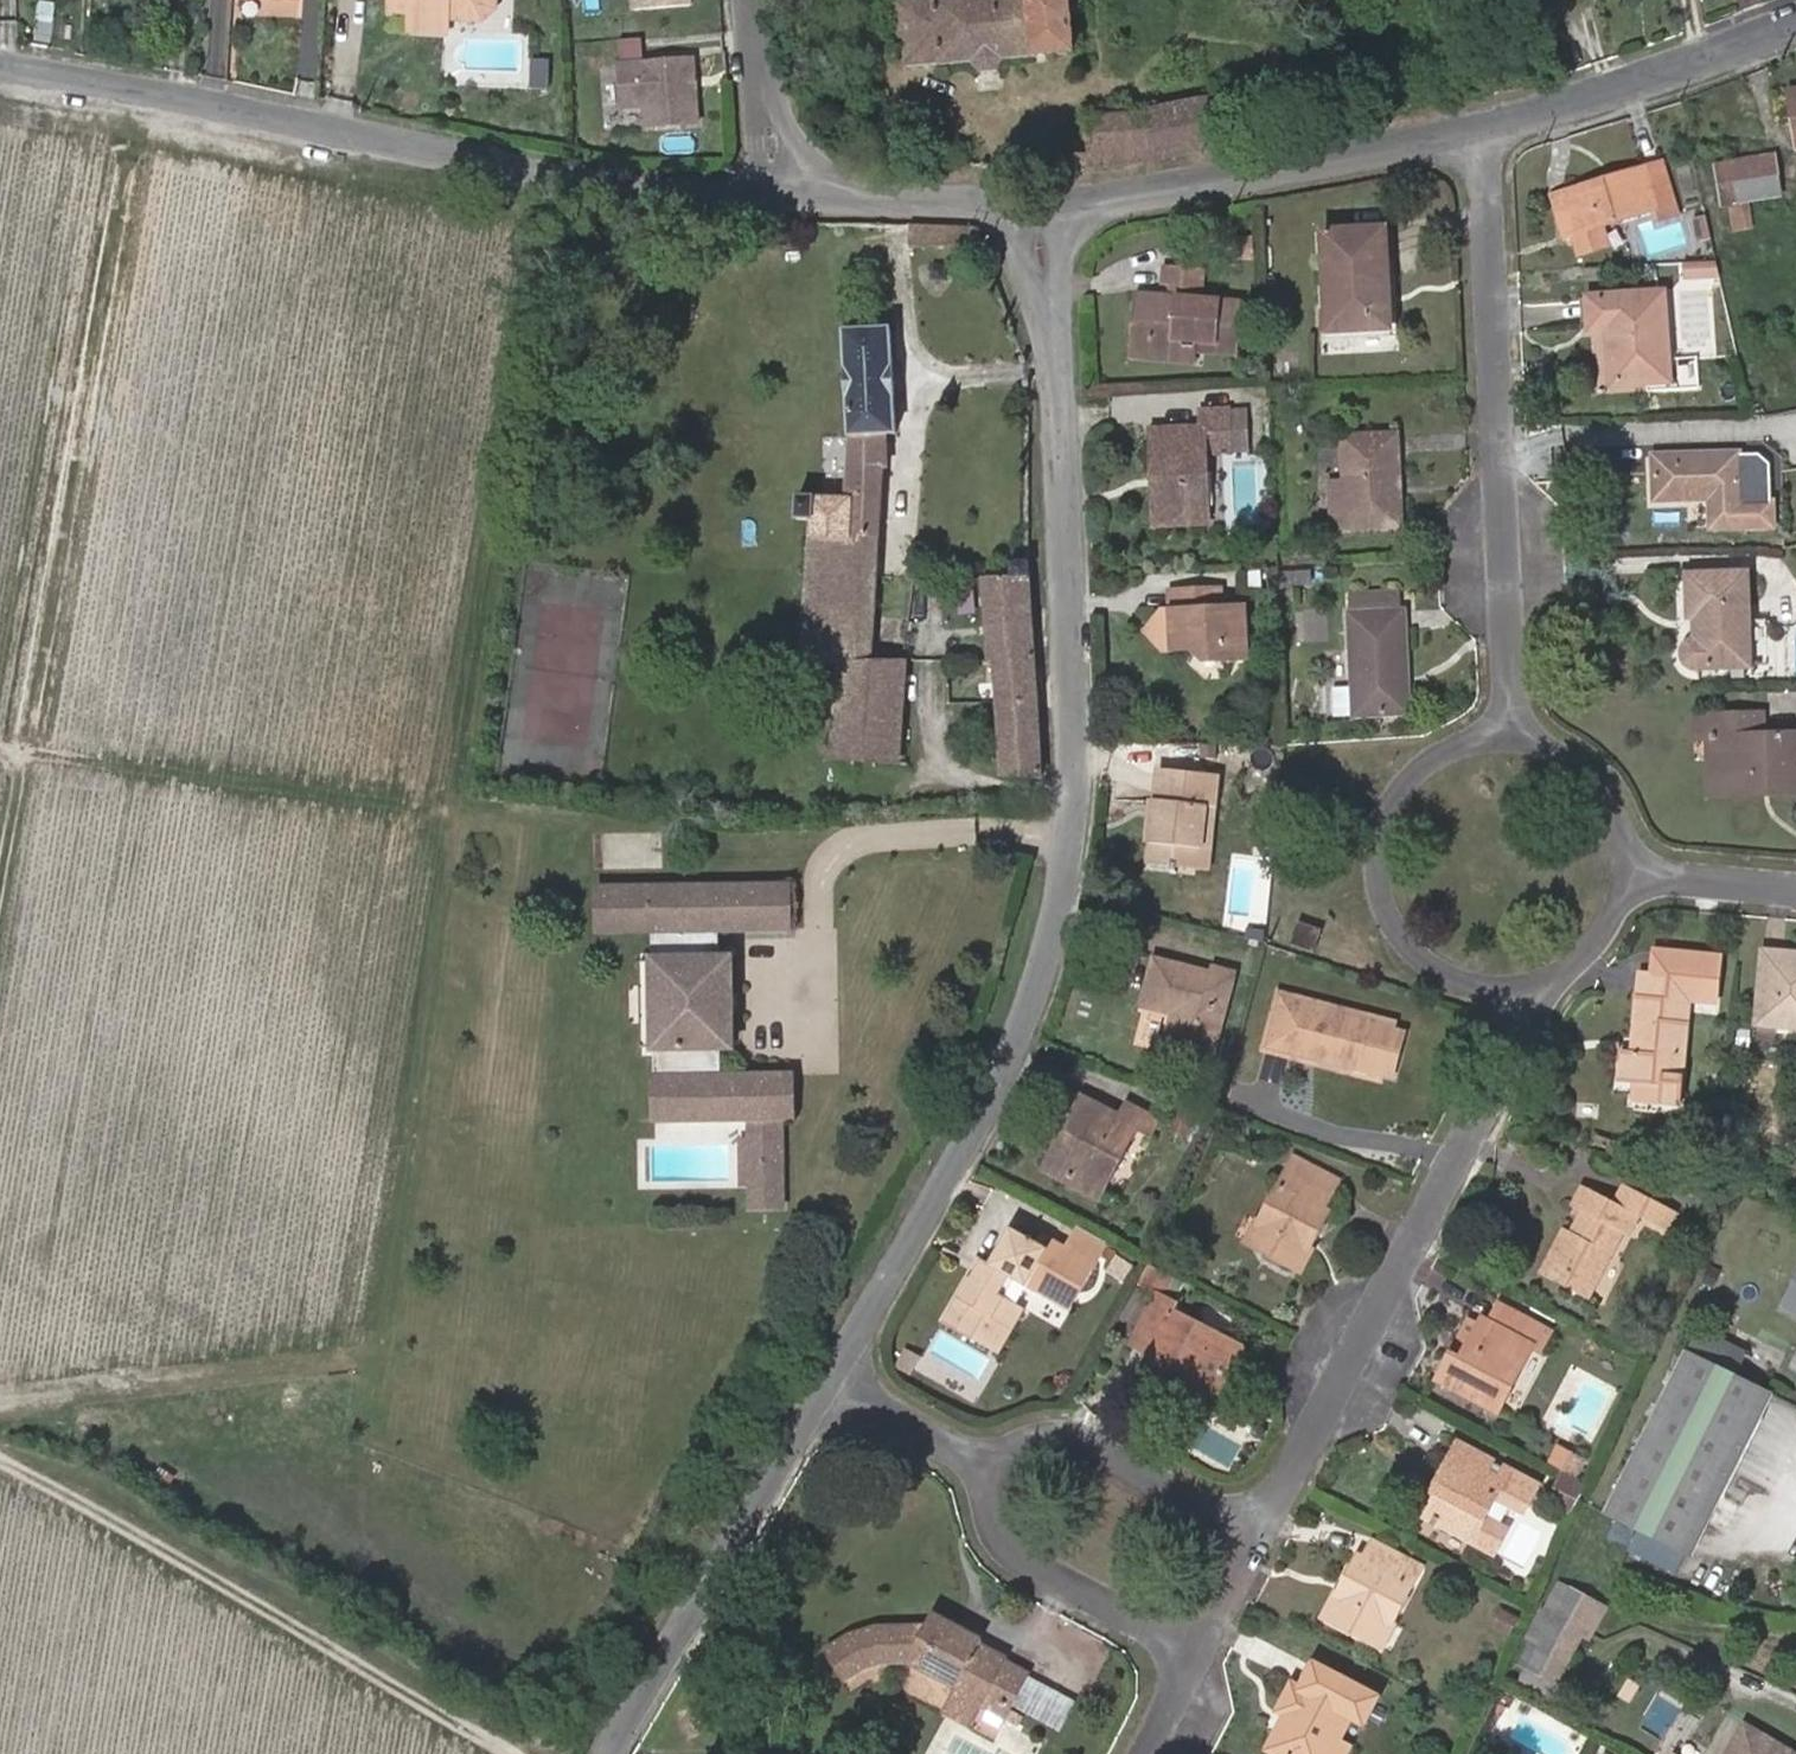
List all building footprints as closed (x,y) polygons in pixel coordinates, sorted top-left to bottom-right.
[(389,10),(411,12),(409,30),(445,32),(446,18),(479,20),(493,8),(493,0),(390,0),(389,10)] [(634,9),(691,5),(690,0),(633,0),(634,9)] [(1075,52),(1070,0),(930,0),(895,3),(897,27),(901,26),(905,66),(972,60),(982,73),(997,72),(1005,58),(1075,52)] [(690,59),(615,64),(618,108),(640,107),(641,127),(694,124),(692,87),(686,87),(685,79),(691,78),(690,59)] [(1146,111),(1151,159),(1226,148),(1220,96),(1146,111)] [(1078,156),(1080,170),(1151,159),(1146,111),(1088,118),(1091,155),(1078,156)] [(1745,199),(1777,194),(1772,159),(1716,167),(1722,203),(1730,202),(1735,227),(1748,225),(1745,199)] [(1559,220),(1565,237),(1574,234),(1579,251),(1607,243),(1602,226),(1654,209),(1655,213),(1674,207),(1661,164),(1598,184),(1600,191),(1570,200),(1575,214),(1559,220)] [(1598,184),(1552,198),(1559,220),(1575,214),(1570,200),(1600,191),(1598,184)] [(1781,220),(1777,194),(1745,199),(1748,225),(1781,220)] [(1700,240),(1710,237),(1705,213),(1694,216),(1700,240)] [(1384,229),(1322,232),(1327,331),(1389,328),(1384,229)] [(1715,261),(1684,263),(1685,276),(1718,274),(1715,261)] [(1166,346),(1166,362),(1192,365),(1193,353),(1194,343),(1238,347),(1240,301),(1193,297),(1195,286),(1203,286),(1205,269),(1164,266),(1162,283),(1171,284),(1169,296),(1135,293),(1131,338),(1167,342),(1166,346)] [(1663,295),(1587,299),(1589,327),(1607,327),(1610,385),(1668,382),(1663,295)] [(803,659),(840,662),(834,760),(899,764),(904,660),(870,660),(882,469),(888,466),(886,436),(896,435),(891,329),(846,332),(852,436),(849,497),(799,495),(798,520),(811,520),(803,659)] [(1167,342),(1131,338),(1129,359),(1166,362),(1166,346),(1167,342)] [(1194,343),(1193,353),(1237,357),(1238,347),(1194,343)] [(1188,509),(1188,524),(1207,523),(1204,454),(1229,453),(1228,414),(1201,415),(1201,430),(1152,432),(1155,510),(1188,509)] [(1397,437),(1344,440),(1345,485),(1331,485),(1332,528),(1401,526),(1397,437)] [(1738,505),(1736,455),(1654,457),(1656,501),(1710,499),(1711,528),(1770,525),(1770,504),(1738,505)] [(1188,509),(1155,510),(1156,524),(1188,524),(1188,509)] [(987,578),(987,582),(991,661),(996,661),(1004,772),(1043,774),(1037,679),(1031,561),(1013,562),(1014,577),(987,578)] [(1746,574),(1687,575),(1688,618),(1692,618),(1692,641),(1686,646),(1683,654),(1687,663),(1695,668),(1748,666),(1746,574)] [(1164,611),(1164,632),(1175,633),(1175,647),(1194,647),(1209,661),(1247,659),(1246,606),(1224,607),(1223,590),(1173,592),(1174,611),(1164,611)] [(1395,593),(1350,595),(1354,685),(1334,686),(1335,716),(1409,712),(1404,613),(1396,613),(1395,593)] [(1163,647),(1164,632),(1164,611),(1148,625),(1148,634),(1163,647)] [(1164,632),(1163,647),(1175,647),(1175,633),(1164,632)] [(1175,647),(1205,677),(1229,676),(1247,659),(1209,661),(1194,647),(1175,647)] [(1763,795),(1795,794),(1795,736),(1761,736),(1760,715),(1694,716),(1694,737),(1706,738),(1723,737),(1725,777),(1762,775),(1763,795)] [(1723,737),(1706,738),(1708,796),(1763,795),(1762,775),(1725,777),(1723,737)] [(1203,805),(1214,806),(1217,777),(1158,771),(1148,864),(1174,867),(1177,846),(1198,848),(1203,805)] [(1206,871),(1214,806),(1203,805),(1198,848),(1177,846),(1174,867),(1206,871)] [(793,884),(656,886),(656,916),(673,916),(673,927),(674,956),(656,956),(657,1046),(675,1046),(675,1117),(753,1116),(753,1140),(768,1140),(769,1180),(754,1180),(754,1205),(785,1204),(784,1115),(795,1115),(795,1073),(724,1074),(724,1046),(736,1045),(735,956),(723,955),(722,927),(722,915),(738,915),(738,927),(793,926),(793,884)] [(602,928),(673,927),(673,916),(656,916),(656,886),(602,886),(602,928)] [(722,927),(738,927),(738,915),(722,915),(722,927)] [(1322,930),(1300,921),(1290,945),(1313,954),(1322,930)] [(1660,1084),(1658,1104),(1680,1105),(1689,1007),(1712,1007),(1718,960),(1651,955),(1647,975),(1636,975),(1628,1056),(1619,1055),(1616,1079),(1632,1081),(1660,1084)] [(1764,955),(1757,1023),(1795,1026),(1795,957),(1764,955)] [(657,1046),(656,956),(643,956),(644,1046),(657,1046)] [(1211,978),(1154,963),(1144,1003),(1175,1012),(1166,1043),(1211,1057),(1232,975),(1214,970),(1211,978)] [(1315,1058),(1351,1069),(1366,1016),(1331,1006),(1328,1007),(1317,1005),(1315,1002),(1279,991),(1265,1044),(1301,1055),(1303,1047),(1316,1051),(1315,1058)] [(675,1117),(675,1046),(657,1046),(657,1117),(675,1117)] [(1660,1084),(1632,1081),(1631,1101),(1658,1104),(1660,1084)] [(1060,1164),(1102,1187),(1136,1126),(1151,1134),(1159,1121),(1129,1105),(1119,1123),(1081,1103),(1071,1122),(1079,1127),(1060,1164)] [(1079,1127),(1071,1122),(1046,1168),(1097,1197),(1102,1187),(1060,1164),(1079,1127)] [(1609,1138),(1595,1134),(1593,1141),(1607,1146),(1609,1138)] [(768,1140),(753,1140),(744,1140),(744,1180),(754,1180),(769,1180),(768,1140)] [(1307,1188),(1316,1170),(1296,1161),(1262,1226),(1258,1224),(1248,1242),(1301,1270),(1310,1252),(1307,1250),(1327,1213),(1322,1210),(1327,1199),(1307,1188)] [(1337,1180),(1316,1170),(1307,1188),(1327,1199),(1337,1180)] [(1580,1270),(1571,1286),(1587,1296),(1623,1231),(1627,1232),(1637,1213),(1665,1228),(1673,1214),(1623,1188),(1612,1205),(1581,1188),(1574,1203),(1584,1209),(1570,1236),(1563,1232),(1551,1254),(1580,1270)] [(1060,1286),(1077,1297),(1095,1269),(1109,1243),(1064,1221),(1053,1240),(1046,1253),(1036,1247),(1009,1231),(990,1264),(978,1257),(940,1320),(991,1350),(1016,1305),(1000,1295),(1011,1278),(1051,1301),(1060,1286)] [(1043,1235),(1036,1247),(1046,1253),(1053,1240),(1043,1235)] [(1580,1270),(1551,1254),(1542,1271),(1571,1286),(1580,1270)] [(1171,1275),(1150,1264),(1141,1280),(1162,1291),(1171,1275)] [(1068,1312),(1077,1297),(1060,1286),(1051,1301),(1068,1312)] [(1787,1305),(1795,1309),(1795,1289),(1787,1305)] [(1169,1368),(1213,1392),(1236,1351),(1173,1316),(1177,1308),(1158,1297),(1131,1346),(1149,1357),(1144,1366),(1164,1378),(1169,1368)] [(1016,1305),(991,1350),(1000,1355),(1026,1311),(1016,1305)] [(1475,1346),(1460,1338),(1438,1380),(1496,1412),(1531,1347),(1539,1352),(1549,1334),(1497,1306),(1484,1330),(1475,1346)] [(1475,1346),(1484,1330),(1468,1322),(1460,1338),(1475,1346)] [(1673,1546),(1684,1551),(1690,1554),(1772,1395),(1717,1367),(1726,1348),(1697,1333),(1687,1352),(1685,1351),(1605,1513),(1639,1530),(1628,1551),(1662,1568),(1673,1546)] [(1169,1368),(1164,1378),(1207,1402),(1213,1392),(1169,1368)] [(1535,1488),(1457,1446),(1433,1491),(1440,1495),(1427,1518),(1495,1554),(1507,1532),(1499,1528),(1510,1507),(1522,1514),(1535,1488)] [(1561,1446),(1552,1465),(1576,1478),(1586,1458),(1561,1446)] [(1580,1488),(1566,1480),(1556,1504),(1570,1511),(1580,1488)] [(1419,1567),(1373,1541),(1363,1560),(1359,1558),(1336,1598),(1334,1597),(1322,1618),(1380,1650),(1392,1628),(1388,1625),(1419,1567)] [(1673,1573),(1684,1551),(1673,1546),(1662,1568),(1673,1573)] [(1527,1667),(1555,1683),(1557,1684),(1582,1634),(1589,1638),(1605,1608),(1560,1583),(1545,1612),(1542,1610),(1527,1637),(1533,1640),(1520,1663),(1527,1667)] [(983,1701),(981,1705),(1006,1719),(1015,1703),(1029,1676),(1005,1662),(1006,1659),(979,1645),(981,1639),(933,1613),(927,1624),(883,1626),(858,1630),(825,1648),(845,1681),(874,1667),(908,1660),(959,1688),(983,1701)] [(1311,1665),(1299,1688),(1292,1684),(1277,1710),(1285,1715),(1267,1749),(1275,1753),(1346,1753),(1348,1750),(1337,1743),(1352,1718),(1363,1724),(1376,1699),(1311,1665)] [(1544,1703),(1555,1683),(1527,1667),(1516,1687),(1544,1703)] [(1029,1676),(1015,1703),(1057,1726),(1072,1700),(1029,1676)] [(969,1726),(981,1705),(983,1701),(959,1688),(945,1713),(969,1726)] [(1745,1726),(1729,1753),(1793,1753),(1745,1726)]
